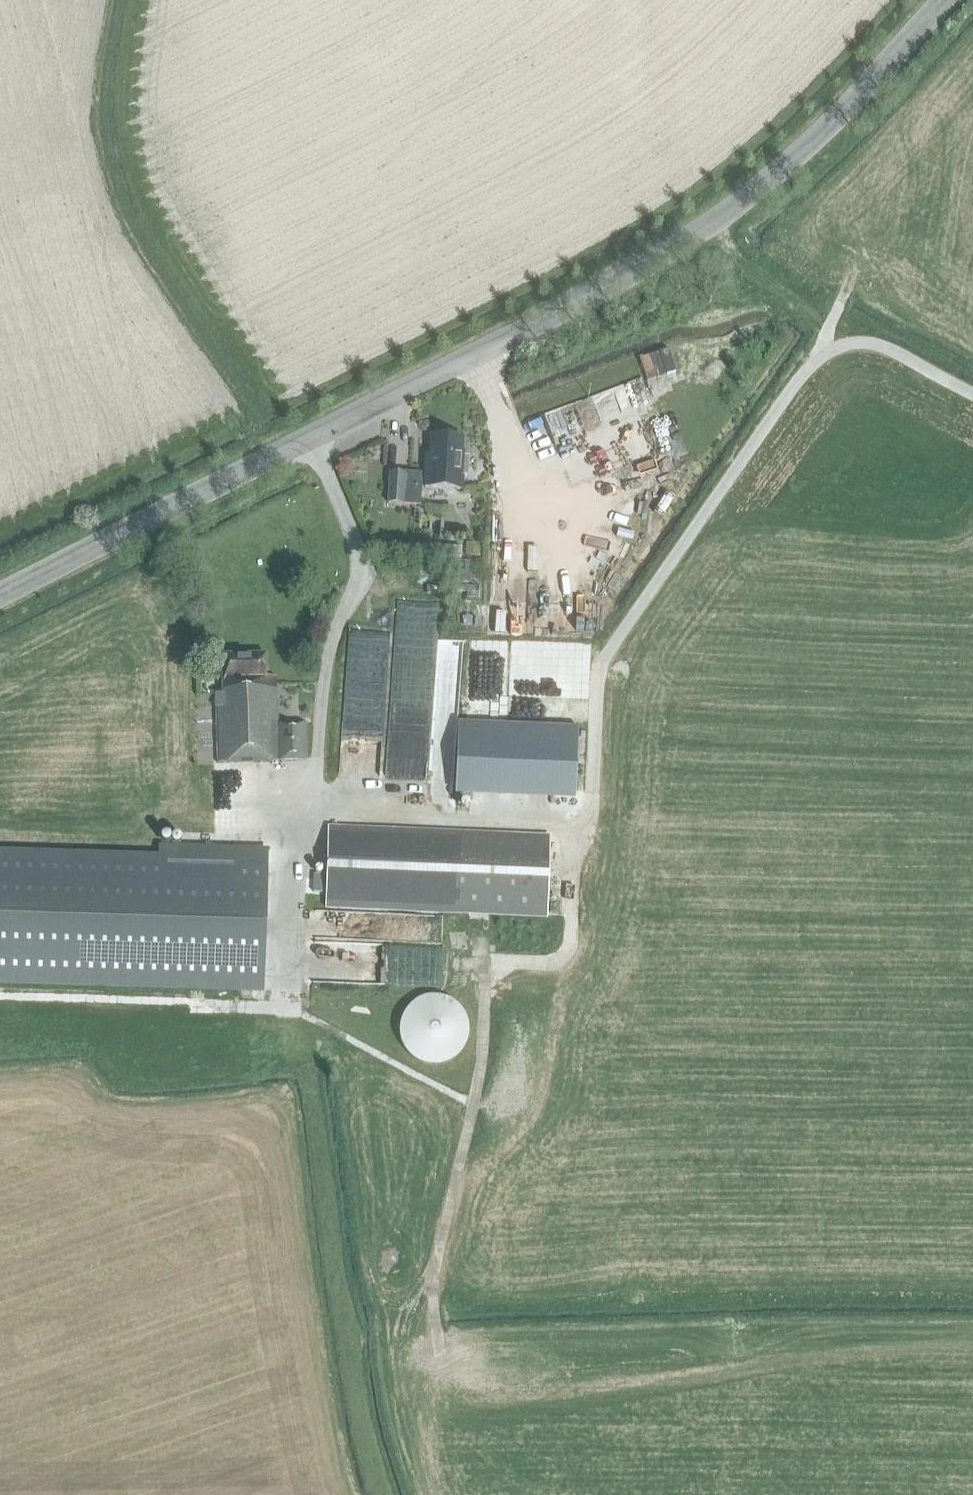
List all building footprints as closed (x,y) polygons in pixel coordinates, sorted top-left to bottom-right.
[(642,357),(649,379),(678,370),(670,347),(642,357)] [(555,438),(617,417),(613,406),(605,409),(600,394),(547,411),(555,438)] [(432,456),(427,455),(425,487),(459,489),(460,474),(466,474),(468,457),(459,457),(461,438),(433,437),(432,456)] [(421,474),(388,473),(387,504),(420,505),(421,474)] [(468,583),(469,562),(452,561),(451,582),(468,583)] [(348,703),(393,705),(396,631),(351,630),(348,703)] [(220,763),(305,762),(305,726),(275,727),(275,679),(266,679),(266,656),(222,656),(222,695),(215,695),(216,709),(218,709),(220,763)] [(459,730),(456,800),(572,805),(575,734),(459,730)] [(328,825),(324,908),(547,918),(550,835),(328,825)] [(267,842),(159,838),(159,848),(0,841),(0,967),(261,979),(267,842)] [(466,1042),(467,1031),(466,1020),(461,1011),(453,1003),(443,998),(433,996),(422,998),(412,1003),(404,1011),(399,1020),(398,1031),(399,1042),(404,1052),(412,1059),(422,1064),(433,1066),(443,1064),(453,1059),(461,1052),(466,1042)]
